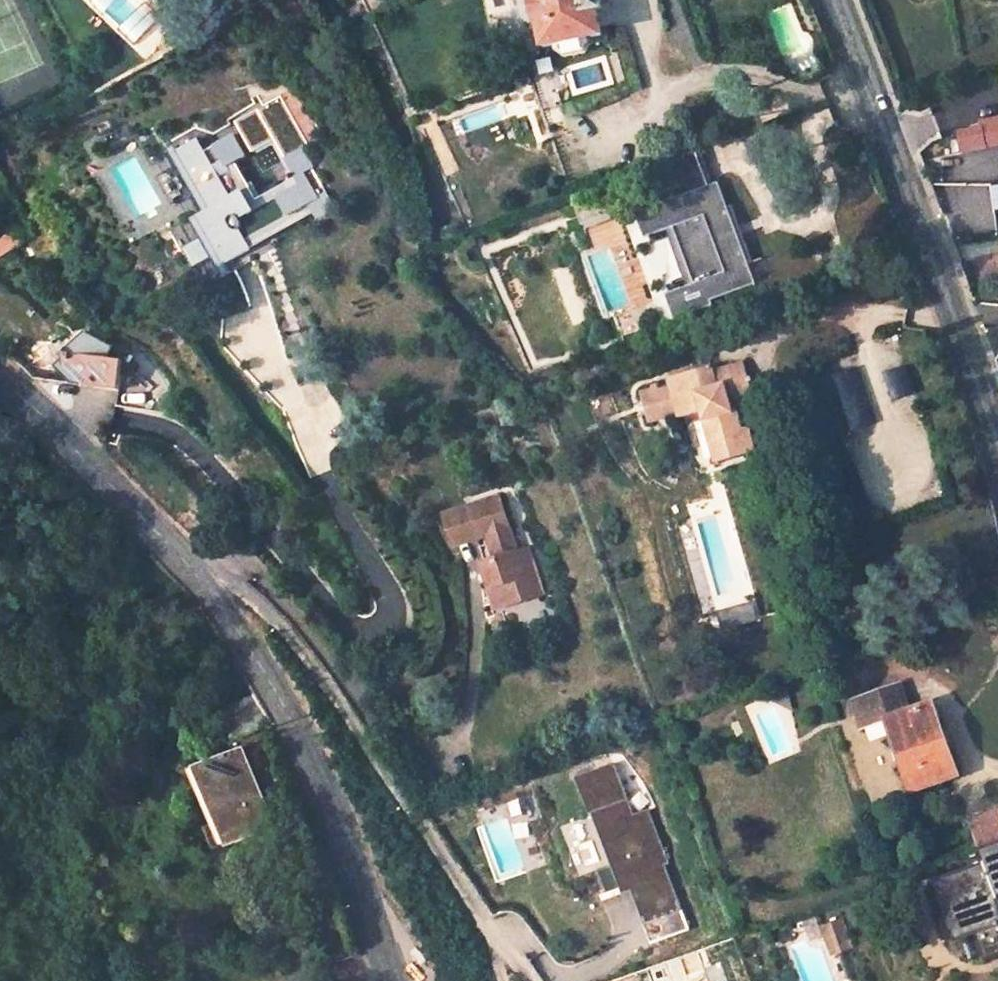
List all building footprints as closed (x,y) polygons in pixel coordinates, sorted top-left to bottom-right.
[(541,49),(552,46),(553,53),(560,57),(585,52),(589,44),(589,39),(599,37),(595,12),(599,11),(597,0),(522,0),(519,6),(521,19),(530,25),(536,23),(541,49)] [(804,60),(776,70),(778,71),(786,76),(793,82),(797,83),(805,84),(813,82),(804,60)] [(955,134),(959,155),(997,147),(997,117),(977,121),(979,129),(955,134)] [(177,148),(210,205),(196,213),(225,262),(251,247),(246,237),(307,202),(315,217),(336,205),(302,147),(284,157),(296,177),(249,202),(226,163),(244,153),(231,130),(203,146),(197,136),(177,148)] [(683,195),(706,187),(694,151),(670,160),(683,195)] [(134,153),(108,168),(137,217),(163,202),(134,153)] [(627,216),(637,244),(665,234),(687,292),(659,303),(667,326),(707,311),(706,307),(750,290),(736,251),(724,249),(719,235),(728,232),(711,185),(706,187),(683,195),(627,216)] [(10,231),(0,237),(0,253),(26,238),(29,228),(20,214),(5,223),(10,231)] [(116,391),(120,362),(59,353),(59,360),(78,385),(79,386),(116,391)] [(68,385),(78,385),(59,360),(52,368),(68,385)] [(884,373),(892,398),(916,390),(907,365),(884,373)] [(670,389),(640,396),(647,425),(677,417),(679,423),(701,417),(713,467),(753,456),(747,432),(740,434),(735,414),(730,416),(726,401),(750,395),(743,369),(713,377),(711,370),(668,381),(670,389)] [(495,497),(441,512),(449,542),(483,533),(490,558),(477,562),(483,585),(493,583),(499,605),(535,595),(522,550),(511,553),(495,497)] [(483,585),(478,587),(485,609),(499,605),(493,583),(483,585)] [(895,690),(848,707),(857,734),(883,724),(909,793),(955,776),(930,707),(915,712),(914,708),(904,712),(895,690)] [(268,822),(234,743),(191,762),(224,840),(268,822)] [(605,834),(616,863),(597,870),(607,897),(635,886),(657,943),(690,931),(665,865),(669,863),(649,810),(635,815),(615,763),(581,776),(595,813),(597,813),(605,834)] [(954,941),(976,933),(985,958),(997,953),(997,905),(994,896),(997,895),(997,810),(969,820),(984,864),(932,883),(954,941)] [(841,919),(821,928),(836,958),(855,949),(841,919)]
